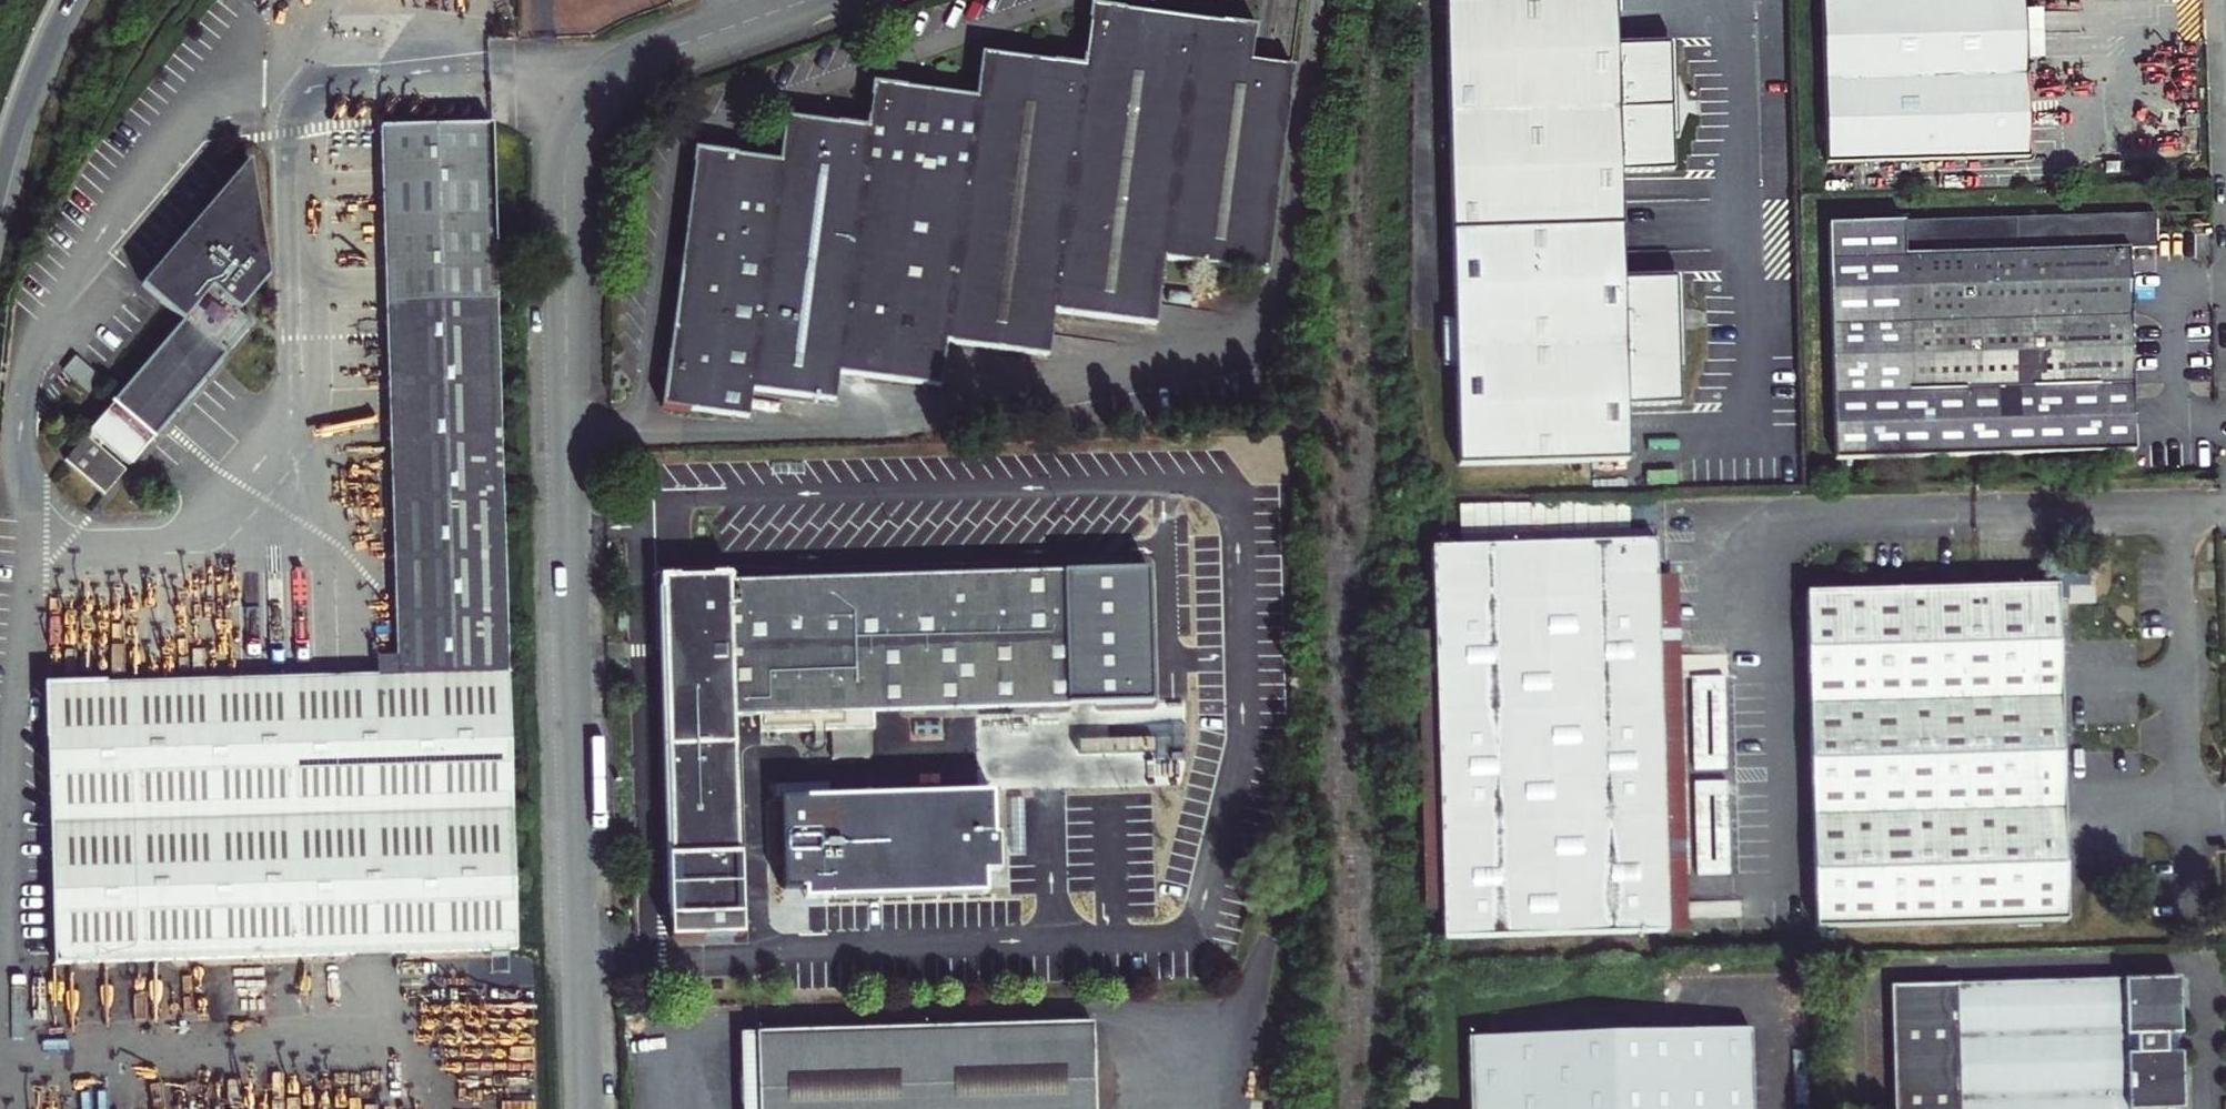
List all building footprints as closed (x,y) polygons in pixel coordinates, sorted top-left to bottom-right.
[(1447,365),(1461,365),(1464,463),(1631,460),(1630,403),(1685,402),(1680,278),(1628,280),(1625,171),(1675,171),(1672,45),(1619,47),(1618,0),(1448,0),(1459,318),(1446,318),(1447,365)] [(1824,161),(2025,157),(2022,0),(1821,0),(1824,161)] [(1258,21),(1094,2),(1086,63),(1057,307),(1159,319),(1167,253),(1271,265),(1296,61),(1253,56),(1258,21)] [(1086,63),(983,50),(978,92),(949,339),(1051,351),(1057,307),(1086,63)] [(978,92),(877,80),(871,123),(842,370),(943,382),(949,339),(978,92)] [(779,158),(696,148),(666,404),(750,414),(753,387),(838,397),(842,370),(871,123),(785,113),(779,158)] [(495,116),(382,119),(400,647),(381,648),(382,666),(47,675),(55,954),(521,941),(495,116)] [(197,321),(77,459),(117,494),(138,469),(112,446),(116,442),(141,464),(165,437),(166,438),(266,322),(251,309),(281,275),(264,161),(156,286),(197,321)] [(1832,227),(1838,457),(2140,449),(2135,248),(2161,247),(2160,219),(1832,227)] [(1647,542),(1423,548),(1439,939),(1660,932),(1647,542)] [(674,935),(674,938),(705,937),(705,936),(739,935),(739,937),(744,936),(744,933),(742,933),(742,916),(743,916),(743,901),(741,902),(736,716),(761,715),(762,734),(833,732),(834,761),(871,760),(871,732),(876,732),(875,713),(1070,707),(1066,573),(739,581),(739,574),(720,574),(720,578),(703,578),(703,577),(686,577),(686,575),(667,576),(668,590),(670,590),(675,903),(673,904),(674,918),(682,918),(682,935),(674,935)] [(2059,587),(1807,592),(1812,924),(2065,919),(2059,587)] [(1891,1108),(2180,1108),(2179,1055),(2174,1055),(2174,1036),(2178,1036),(2178,981),(1889,987),(1891,1108)] [(761,1031),(763,1108),(1099,1108),(1097,1022),(761,1031)] [(1785,1022),(1484,1031),(1486,1108),(1788,1108),(1785,1022)] [(761,1031),(733,1032),(735,1108),(763,1108),(761,1031)]
